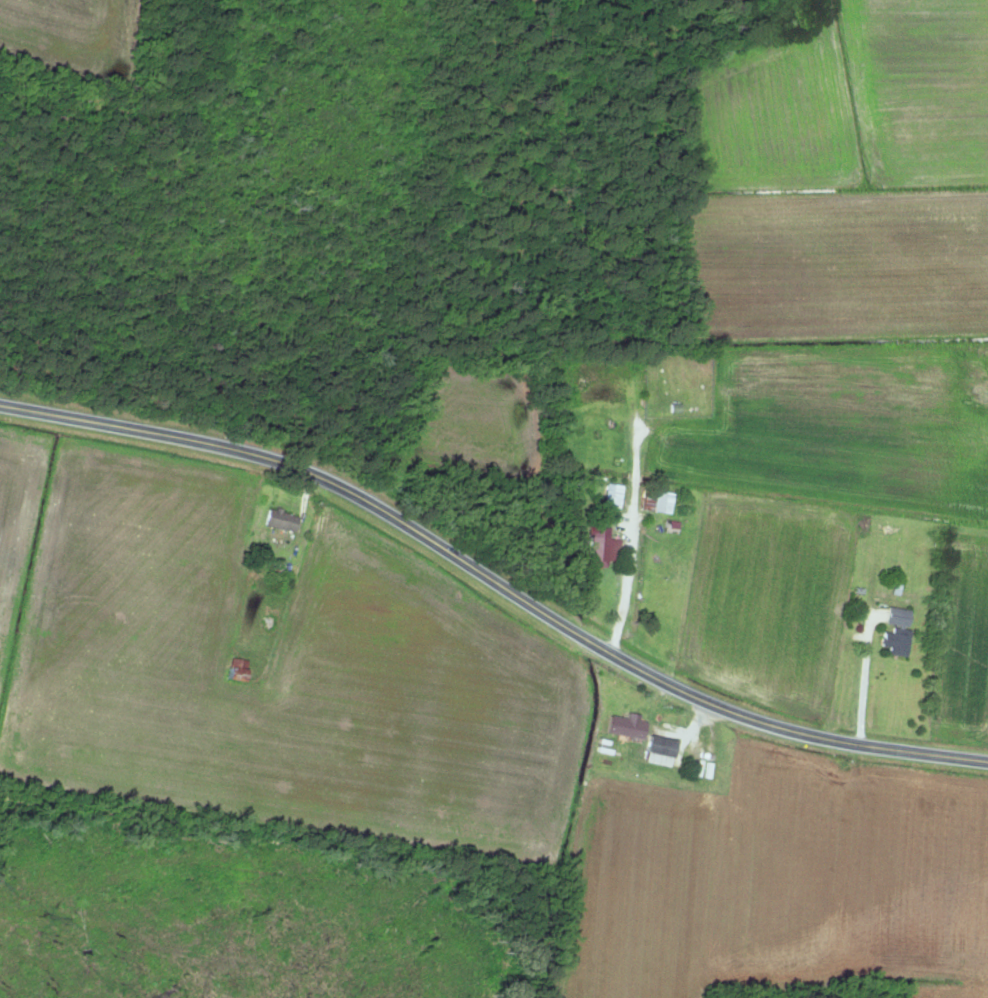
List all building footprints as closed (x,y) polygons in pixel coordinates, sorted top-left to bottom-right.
[(622,485),(605,483),(602,508),(619,510),(622,485)] [(671,515),(673,493),(655,491),(653,512),(671,515)] [(298,516),(269,508),(264,525),(293,533),(298,516)] [(614,539),(608,539),(608,528),(590,528),(590,561),(614,561),(614,539)] [(272,634),(279,612),(267,608),(260,630),(272,634)] [(906,656),(911,610),(888,608),(886,629),(884,629),(882,654),(906,656)] [(247,661),(231,658),(228,679),(243,681),(247,661)] [(642,740),(646,722),(637,721),(638,715),(627,713),(626,719),(610,716),(607,734),(642,740)] [(671,767),(675,740),(649,736),(644,762),(671,767)]
